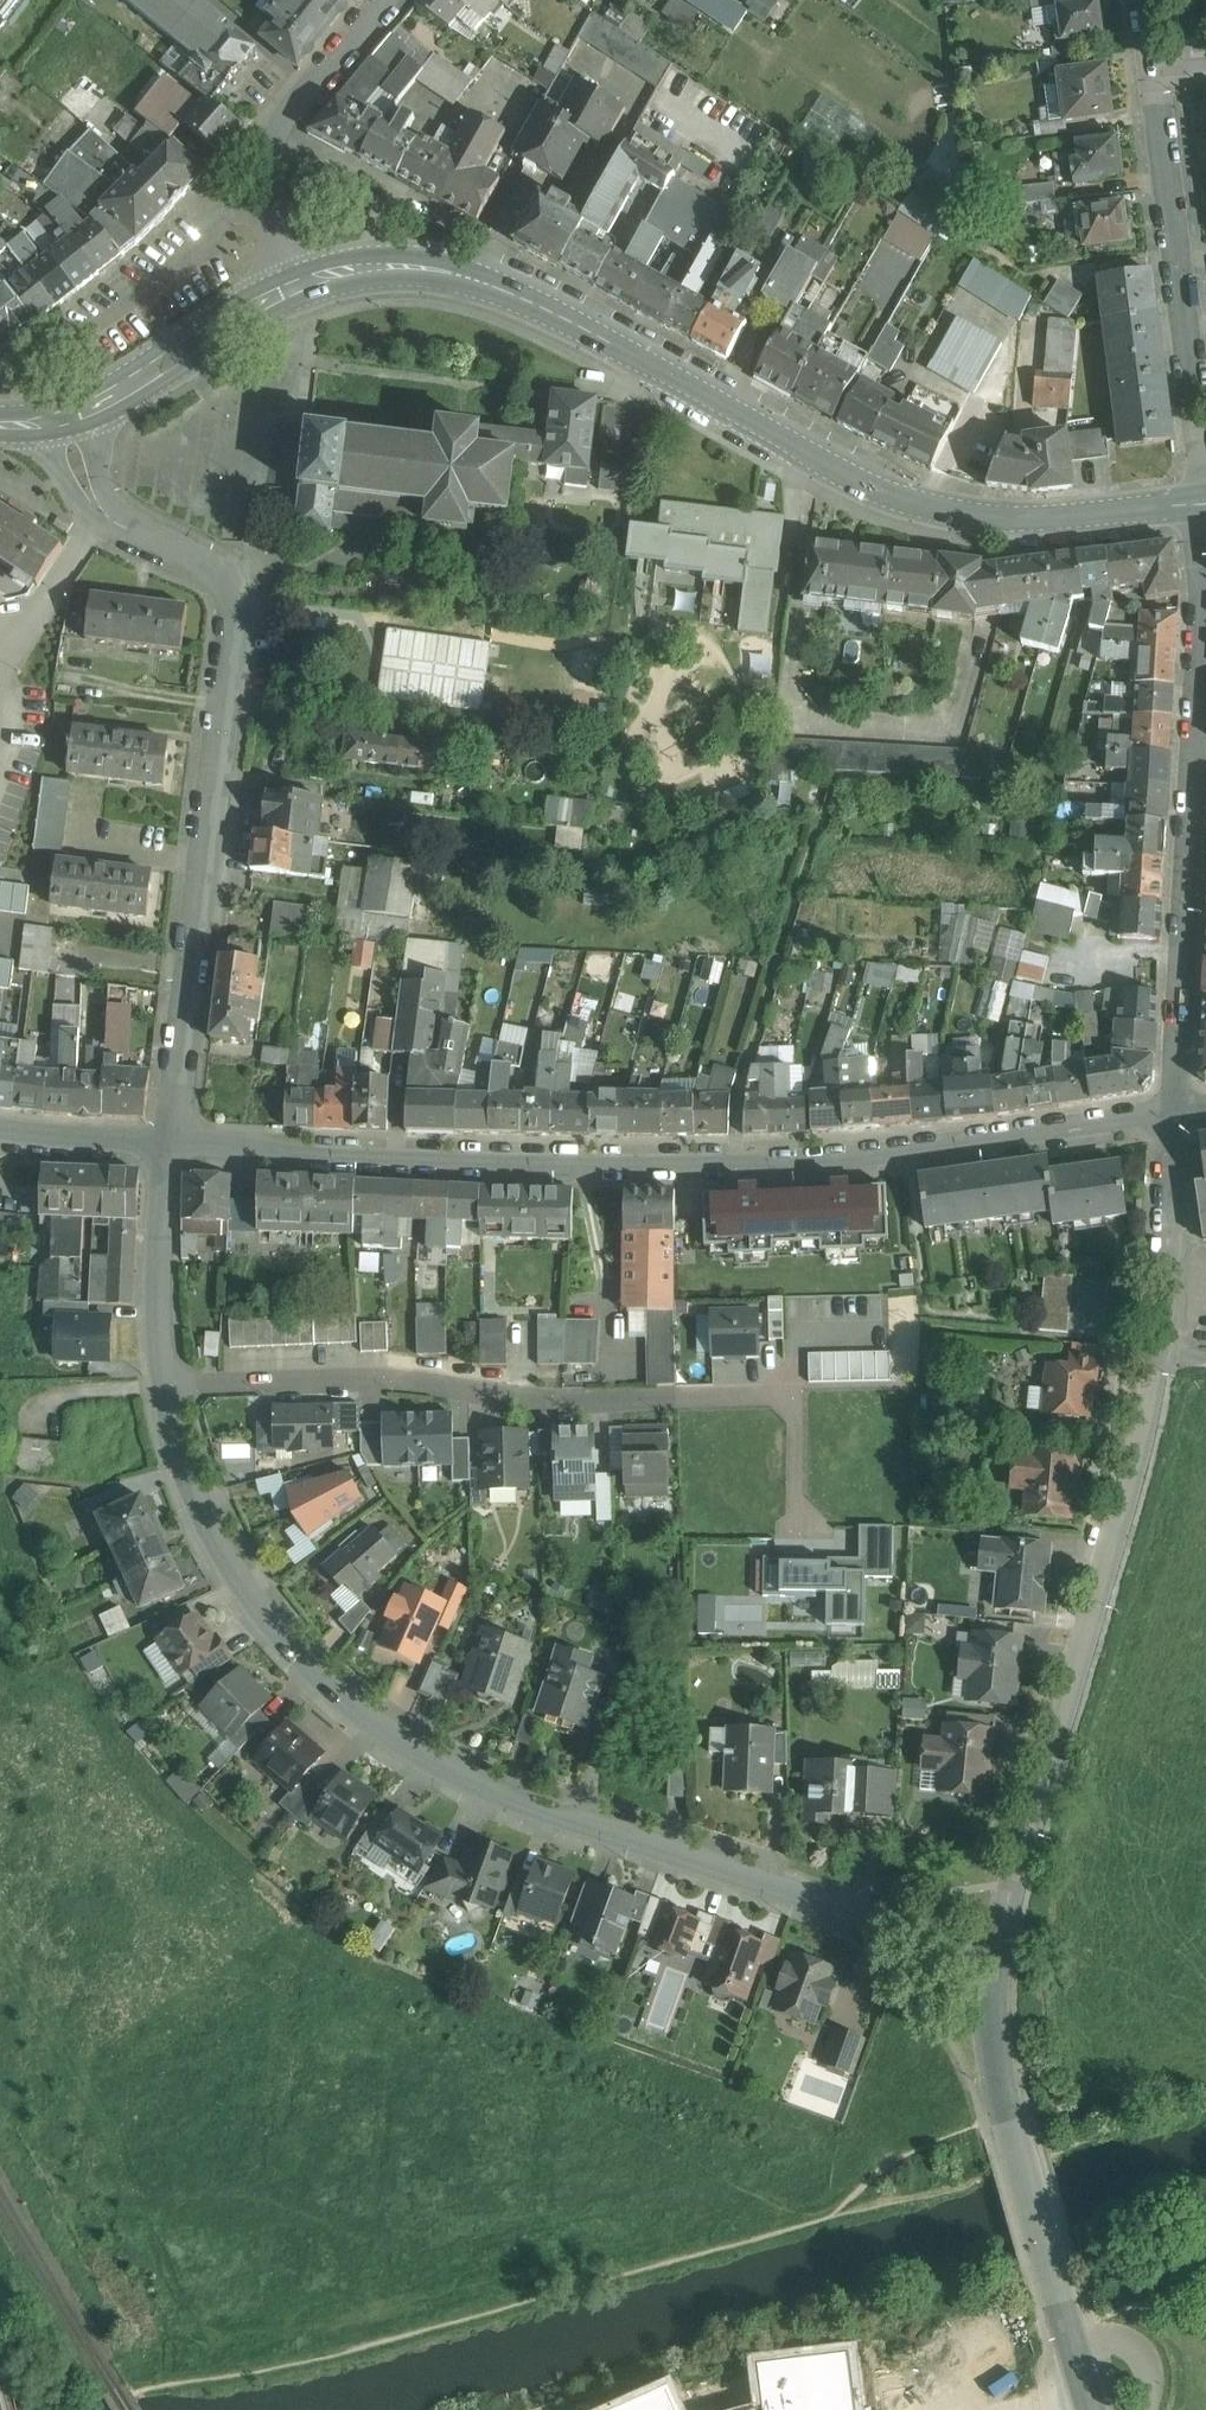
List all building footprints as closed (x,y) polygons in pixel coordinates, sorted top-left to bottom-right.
[(24,0),(0,0),(0,32),(24,0)] [(172,37),(202,3),(199,0),(128,0),(172,37)] [(286,0),(280,0),(267,16),(275,23),(269,31),(303,60),(326,32),(286,0)] [(342,0),(286,0),(326,32),(348,5),(342,0)] [(456,0),(421,0),(417,6),(451,28),(463,13),(467,18),(463,23),(475,33),(483,22),(456,0)] [(497,0),(456,0),(483,22),(492,13),(500,2),(497,0)] [(662,12),(679,23),(690,5),(737,33),(752,9),(738,0),(669,0),(662,12)] [(749,13),(770,20),(777,0),(754,0),(749,13)] [(1032,11),(1047,9),(1058,7),(1058,6),(1064,5),(1064,0),(1030,0),(1032,11)] [(1064,5),(1058,6),(1058,7),(1047,9),(1049,26),(1054,25),(1056,42),(1102,37),(1097,1),(1064,5)] [(500,2),(492,13),(496,17),(505,7),(500,2)] [(202,3),(172,37),(196,57),(226,22),(202,3)] [(672,64),(593,13),(579,38),(658,90),(672,64)] [(263,35),(244,19),(235,30),(254,46),(263,35)] [(235,30),(226,22),(196,57),(179,78),(204,98),(210,103),(257,48),(254,46),(235,30)] [(435,55),(397,29),(373,58),(397,76),(411,58),(424,70),(435,55)] [(473,81),(435,55),(424,70),(416,80),(454,106),(473,81)] [(397,76),(373,58),(339,98),(361,110),(381,87),(386,91),(397,76)] [(397,76),(386,91),(399,101),(416,80),(424,70),(411,58),(397,76)] [(1106,68),(1061,73),(1062,84),(1060,85),(1046,87),(1048,108),(1063,106),(1065,122),(1112,116),(1106,68)] [(80,69),(54,99),(82,124),(109,91),(80,69)] [(198,105),(165,78),(137,114),(149,123),(171,140),(183,124),(198,105)] [(561,108),(544,99),(513,154),(561,182),(564,181),(584,145),(587,147),(591,141),(604,149),(625,109),(576,80),(561,108)] [(203,141),(225,115),(210,103),(204,98),(198,105),(183,124),(203,141)] [(361,110),(339,98),(315,126),(317,135),(363,159),(383,124),(385,121),(371,113),(369,115),(361,110)] [(404,112),(394,130),(383,124),(363,159),(398,178),(420,137),(421,137),(409,130),(415,119),(404,112)] [(441,202),(487,122),(472,114),(453,147),(439,139),(432,144),(420,137),(398,178),(441,202)] [(225,115),(203,141),(221,157),(244,130),(225,115)] [(487,122),(441,202),(477,222),(501,180),(485,171),(506,133),(487,122)] [(171,140),(149,123),(132,145),(153,165),(174,143),(171,140)] [(586,220),(585,222),(608,235),(639,179),(664,194),(673,178),(675,175),(669,172),(674,163),(639,140),(643,134),(636,129),(586,220)] [(1114,140),(1077,145),(1078,155),(1056,158),(1058,178),(1074,175),(1075,186),(1099,183),(1100,182),(1101,181),(1101,179),(1101,177),(1119,175),(1117,156),(1120,155),(1119,142),(1115,143),(1114,140)] [(153,165),(142,176),(173,208),(206,175),(174,143),(153,165)] [(119,190),(68,153),(45,186),(94,220),(122,255),(137,243),(173,208),(142,176),(137,171),(119,190)] [(664,194),(646,227),(663,238),(702,259),(713,239),(729,210),(673,178),(664,194)] [(1053,185),(1023,187),(1025,204),(1056,201),(1053,185)] [(948,216),(911,192),(899,211),(937,235),(948,216)] [(554,195),(551,201),(541,195),(530,215),(527,214),(523,221),(526,222),(515,242),(560,267),(585,222),(586,220),(570,211),(573,205),(554,195)] [(86,227),(67,204),(62,201),(58,205),(55,201),(50,205),(54,209),(49,212),(71,239),(86,227)] [(1123,205),(1071,211),(1074,236),(1084,234),(1085,248),(1126,243),(1126,241),(1131,240),(1130,224),(1125,225),(1123,205)] [(781,215),(768,208),(757,228),(770,235),(781,215)] [(937,235),(899,211),(883,239),(921,264),(937,235)] [(71,239),(49,212),(27,231),(29,232),(48,256),(49,256),(71,239)] [(86,227),(71,239),(99,274),(122,255),(94,220),(86,227)] [(608,235),(585,222),(560,267),(596,288),(618,247),(616,240),(608,235)] [(5,226),(0,236),(0,242),(6,244),(9,249),(25,236),(5,226)] [(646,227),(630,257),(647,267),(663,238),(646,227)] [(48,256),(39,264),(33,257),(39,253),(25,236),(9,249),(28,273),(57,307),(77,291),(49,256),(48,256)] [(71,239),(49,256),(77,291),(99,274),(71,239)] [(696,269),(683,293),(696,300),(726,246),(713,239),(696,269)] [(790,250),(763,297),(769,300),(791,313),(818,266),(827,252),(803,240),(795,253),(790,250)] [(6,275),(13,285),(28,273),(9,249),(6,244),(0,242),(0,272),(6,275)] [(673,256),(658,280),(650,275),(632,308),(664,327),(683,293),(696,269),(673,256)] [(647,267),(630,257),(609,295),(632,308),(650,275),(644,272),(647,267)] [(740,258),(713,306),(729,315),(732,317),(760,270),(740,258)] [(1010,282),(974,259),(960,284),(996,307),(1010,282)] [(1150,271),(1100,277),(1104,309),(1105,321),(1111,320),(1155,315),(1150,271)] [(57,307),(28,273),(13,285),(8,289),(35,324),(57,307)] [(1083,296),(1058,281),(1044,304),(1068,319),(1083,296)] [(13,342),(35,324),(8,289),(0,295),(0,331),(13,342)] [(696,300),(683,293),(664,327),(690,340),(707,306),(696,300)] [(791,313),(769,300),(763,311),(785,324),(791,313)] [(709,351),(729,315),(713,306),(693,342),(709,351)] [(793,338),(781,332),(757,377),(792,398),(826,339),(832,328),(807,313),(793,338)] [(729,315),(709,351),(726,360),(746,325),(732,317),(729,315)] [(1155,315),(1111,320),(1114,340),(1108,340),(1111,363),(1116,362),(1118,379),(1112,380),(1116,402),(1121,402),(1123,418),(1116,419),(1120,447),(1123,447),(1123,441),(1144,438),(1144,444),(1171,441),(1155,315)] [(956,319),(929,368),(975,394),(1002,345),(956,319)] [(1071,320),(1051,319),(1047,373),(1073,375),(1077,325),(1071,320)] [(888,325),(869,360),(891,373),(906,348),(897,342),(902,333),(888,325)] [(13,342),(0,331),(0,353),(13,342)] [(866,362),(826,339),(792,398),(834,420),(866,362)] [(1047,373),(1036,373),(1033,406),(1069,409),(1073,375),(1047,373)] [(873,393),(860,386),(840,424),(871,441),(890,408),(895,399),(876,388),(873,393)] [(597,400),(555,395),(550,437),(518,434),(515,462),(567,469),(565,485),(586,487),(597,400)] [(905,407),(901,414),(890,408),(871,441),(931,470),(948,437),(933,430),(937,424),(905,407)] [(437,445),(310,429),(298,529),(331,533),(332,527),(410,537),(411,523),(427,525),(427,526),(468,531),(470,510),(508,514),(515,462),(518,434),(480,429),(480,428),(440,423),(437,445)] [(1105,431),(1066,435),(1069,463),(1109,459),(1105,431)] [(1066,435),(1025,440),(1007,438),(986,487),(1031,493),(1031,494),(1072,489),(1069,463),(1066,435)] [(630,463),(602,460),(599,489),(627,492),(630,463)] [(785,517),(663,502),(660,528),(632,525),(627,558),(667,563),(666,568),(705,573),(704,579),(747,584),(748,570),(779,573),(785,517)] [(37,586),(63,547),(36,529),(39,524),(28,516),(24,522),(7,511),(0,521),(0,561),(37,586)] [(890,554),(859,549),(859,550),(844,549),(844,548),(810,543),(803,600),(806,600),(822,602),(847,606),(847,605),(881,609),(882,610),(883,610),(890,554)] [(1165,544),(1105,552),(1109,587),(1110,591),(1144,587),(1146,600),(1179,596),(1179,591),(1174,550),(1165,544)] [(1105,552),(1077,556),(1082,591),(1093,589),(1109,587),(1105,552)] [(933,609),(939,559),(890,554),(883,610),(908,613),(909,606),(933,609)] [(1077,556),(1049,560),(1055,604),(1073,601),(1083,600),(1082,591),(1077,556)] [(939,559),(933,609),(932,617),(977,623),(978,613),(1003,611),(997,567),(983,569),(984,564),(939,559)] [(1049,560),(997,567),(1003,611),(1033,607),(1055,604),(1049,560)] [(1109,587),(1093,589),(1096,608),(1090,629),(1105,633),(1106,628),(1112,607),(1110,591),(1109,587)] [(186,606),(146,601),(145,601),(134,600),(134,599),(133,599),(133,600),(93,594),(92,594),(86,640),(181,652),(187,606),(186,606)] [(1073,601),(1055,604),(1042,649),(1058,654),(1073,601)] [(1033,607),(1023,644),(1042,649),(1055,604),(1033,607)] [(1178,617),(1141,616),(1140,631),(1139,648),(1176,650),(1178,617)] [(1140,631),(1106,628),(1105,633),(1103,646),(1139,648),(1140,631)] [(1139,648),(1103,646),(1102,661),(1112,661),(1125,662),(1138,659),(1139,648)] [(1176,650),(1139,648),(1138,659),(1137,686),(1174,688),(1176,650)] [(772,676),(773,655),(756,654),(755,675),(772,676)] [(1102,661),(1098,660),(1092,683),(1111,684),(1112,661),(1102,661)] [(1174,688),(1137,686),(1136,705),(1135,717),(1173,719),(1174,688)] [(1121,700),(1105,699),(1104,716),(1135,717),(1136,705),(1121,700)] [(613,705),(600,703),(597,728),(610,730),(613,705)] [(1173,719),(1135,717),(1133,740),(1133,754),(1170,757),(1173,719)] [(170,742),(74,730),(69,772),(165,785),(170,742)] [(408,741),(348,733),(345,760),(404,768),(408,741)] [(845,744),(773,739),(769,766),(838,771),(845,744)] [(1133,740),(1108,739),(1107,753),(1133,754),(1133,740)] [(450,746),(408,741),(404,768),(447,773),(450,746)] [(966,752),(845,744),(838,771),(959,780),(966,752)] [(1107,753),(1074,750),(1071,763),(1106,766),(1107,753)] [(1133,754),(1107,753),(1106,766),(1105,772),(1131,773),(1131,787),(1169,787),(1170,757),(1133,754)] [(70,782),(44,778),(42,793),(68,796),(70,782)] [(1169,787),(1131,787),(1129,810),(1128,824),(1167,825),(1169,787)] [(68,796),(42,793),(35,849),(61,852),(68,796)] [(323,799),(269,793),(269,798),(266,797),(263,819),(266,819),(265,835),(318,841),(323,799)] [(595,805),(549,800),(547,825),(589,830),(595,805)] [(1129,810),(1105,809),(1105,823),(1128,824),(1129,810)] [(1167,825),(1128,824),(1128,845),(1097,843),(1096,860),(1097,860),(1165,864),(1167,825)] [(265,835),(255,834),(251,869),(325,879),(329,842),(265,835)] [(419,866),(373,860),(372,871),(365,914),(411,919),(419,866)] [(1165,864),(1097,860),(1096,869),(1096,878),(1123,879),(1122,912),(1162,914),(1165,864)] [(153,874),(57,861),(51,904),(148,916),(153,874)] [(339,911),(365,914),(372,871),(346,867),(339,911)] [(2,882),(0,898),(0,911),(12,913),(16,884),(2,882)] [(30,886),(16,884),(12,913),(26,914),(30,886)] [(1105,889),(1090,884),(1086,896),(1091,897),(1102,900),(1105,889)] [(1086,896),(1042,885),(1030,930),(1069,940),(1076,914),(1085,916),(1091,897),(1086,896)] [(1091,897),(1085,916),(1097,920),(1100,907),(1102,900),(1091,897)] [(311,907),(275,902),(270,935),(300,937),(302,923),(308,924),(311,907)] [(1122,912),(1100,907),(1097,920),(1110,923),(1114,920),(1121,921),(1122,912)] [(936,957),(974,965),(978,944),(991,946),(996,922),(946,912),(936,957)] [(1162,914),(1122,912),(1121,921),(1120,939),(1161,942),(1162,914)] [(54,928),(25,925),(20,969),(48,972),(54,928)] [(223,955),(260,959),(262,942),(226,937),(223,955)] [(449,944),(407,940),(402,983),(445,991),(449,944)] [(462,945),(449,944),(445,991),(443,1006),(441,1026),(454,1026),(462,945)] [(1049,958),(1024,951),(1018,978),(1043,984),(1049,958)] [(259,962),(222,958),(217,997),(261,1003),(263,984),(256,983),(259,962)] [(1,959),(0,963),(0,987),(11,989),(15,961),(1,959)] [(896,987),(900,966),(875,962),(871,982),(896,987)] [(813,965),(788,963),(785,981),(810,983),(813,965)] [(445,991),(402,983),(400,998),(443,1006),(445,991)] [(978,1015),(997,1021),(1007,988),(987,983),(978,1015)] [(139,988),(109,985),(108,1009),(127,1010),(138,1011),(139,988)] [(1158,998),(1122,992),(1118,1023),(1156,1029),(1158,998)] [(261,1003),(217,997),(211,1038),(249,1043),(252,1022),(258,1023),(261,1003)] [(443,1006),(400,998),(397,1022),(393,1053),(414,1056),(418,1025),(441,1026),(443,1006)] [(1093,1001),(1076,1002),(1079,1017),(1095,1015),(1093,1001)] [(127,1010),(108,1009),(106,1049),(105,1070),(124,1071),(127,1010)] [(1095,1015),(1079,1017),(1081,1032),(1098,1029),(1095,1015)] [(397,1022),(380,1019),(376,1051),(393,1053),(397,1022)] [(1156,1029),(1118,1023),(1116,1044),(1105,1043),(1105,1053),(1115,1054),(1114,1055),(1153,1059),(1156,1029)] [(441,1026),(418,1025),(414,1056),(410,1094),(443,1095),(445,1075),(461,1078),(471,1027),(454,1026),(441,1026)] [(79,1030),(63,1029),(61,1074),(49,1074),(47,1113),(75,1115),(76,1074),(78,1075),(79,1030)] [(1098,1029),(1081,1032),(1084,1048),(1100,1045),(1098,1029)] [(906,1038),(893,1039),(894,1057),(908,1057),(906,1038)] [(938,1038),(913,1038),(913,1057),(922,1057),(935,1057),(938,1038)] [(0,1040),(0,1107),(14,1109),(23,1043),(0,1040)] [(853,1042),(846,1043),(840,1063),(847,1062),(847,1057),(854,1057),(853,1042)] [(1024,1044),(1016,1042),(1014,1049),(1023,1051),(1024,1045),(1024,1044)] [(38,1045),(24,1043),(15,1109),(47,1113),(49,1074),(34,1072),(38,1045)] [(525,1049),(500,1043),(495,1064),(510,1065),(521,1069),(525,1049)] [(846,1043),(830,1044),(826,1064),(840,1063),(846,1043)] [(1014,1049),(1008,1048),(1004,1071),(1011,1072),(1010,1078),(1022,1076),(1027,1045),(1024,1045),(1023,1051),(1014,1049)] [(1041,1048),(1027,1045),(1022,1076),(1037,1074),(1041,1048)] [(290,1051),(264,1047),(262,1063),(288,1066),(290,1051)] [(558,1067),(561,1049),(545,1047),(543,1066),(558,1067)] [(1070,1047),(1054,1047),(1053,1071),(1063,1070),(1063,1063),(1069,1063),(1070,1047)] [(106,1049),(89,1048),(88,1075),(105,1076),(105,1070),(106,1049)] [(575,1048),(561,1048),(561,1049),(558,1067),(573,1067),(575,1048)] [(980,1051),(954,1053),(956,1079),(982,1076),(980,1051)] [(1153,1059),(1114,1055),(1113,1062),(1087,1066),(1093,1101),(1144,1093),(1151,1085),(1153,1059)] [(789,1096),(788,1067),(795,1066),(794,1057),(774,1057),(775,1067),(777,1133),(812,1132),(811,1095),(789,1096)] [(910,1088),(908,1057),(894,1057),(896,1089),(910,1088)] [(913,1057),(908,1057),(910,1088),(923,1087),(922,1057),(913,1057)] [(847,1062),(840,1063),(842,1093),(874,1091),(872,1061),(847,1062)] [(361,1064),(347,1063),(347,1071),(357,1072),(357,1073),(360,1073),(361,1064)] [(840,1063),(826,1064),(828,1094),(842,1093),(840,1063)] [(495,1064),(480,1064),(477,1089),(479,1096),(491,1096),(495,1064)] [(318,1068),(288,1066),(286,1126),(317,1128),(318,1091),(317,1091),(318,1068)] [(558,1067),(543,1066),(539,1093),(539,1099),(554,1099),(558,1067)] [(717,1066),(708,1095),(694,1096),(695,1135),(729,1134),(731,1095),(737,1072),(717,1066)] [(1063,1070),(1053,1071),(1059,1107),(1093,1101),(1087,1066),(1063,1070)] [(573,1067),(558,1067),(554,1099),(569,1099),(569,1098),(573,1067)] [(777,1133),(775,1067),(755,1067),(746,1097),(744,1134),(777,1133)] [(124,1071),(105,1070),(105,1076),(103,1116),(144,1118),(149,1072),(124,1071)] [(347,1071),(339,1071),(337,1092),(318,1091),(317,1128),(355,1129),(357,1079),(357,1073),(357,1072),(347,1071)] [(1037,1074),(1022,1076),(1026,1112),(1059,1107),(1053,1071),(1037,1074)] [(78,1075),(76,1074),(75,1115),(103,1116),(105,1076),(88,1075),(78,1075)] [(956,1079),(945,1080),(946,1085),(943,1085),(947,1121),(994,1117),(991,1081),(990,1075),(982,1076),(956,1079)] [(1010,1078),(991,1081),(994,1117),(1026,1112),(1022,1076),(1010,1078)] [(390,1080),(357,1079),(355,1129),(388,1131),(390,1080)] [(923,1087),(910,1088),(912,1124),(947,1121),(943,1085),(923,1087)] [(896,1089),(877,1090),(880,1126),(912,1124),(910,1088),(896,1089)] [(874,1091),(842,1093),(845,1129),(880,1126),(877,1090),(874,1091)] [(539,1093),(527,1093),(527,1098),(519,1098),(518,1134),(553,1134),(554,1099),(539,1099),(539,1093)] [(629,1094),(596,1093),(596,1098),(587,1098),(586,1135),(586,1137),(589,1137),(628,1136),(629,1094)] [(828,1094),(811,1095),(812,1132),(845,1129),(842,1093),(828,1094)] [(443,1095),(410,1094),(408,1132),(455,1133),(456,1096),(443,1095)] [(659,1094),(629,1094),(628,1136),(660,1136),(659,1097),(659,1094)] [(479,1096),(456,1096),(455,1133),(490,1133),(491,1096),(479,1096)] [(491,1096),(490,1133),(518,1134),(519,1098),(491,1096)] [(694,1096),(659,1097),(660,1136),(695,1135),(694,1096)] [(569,1098),(569,1099),(554,1099),(553,1134),(586,1135),(587,1098),(569,1098)] [(1047,1161),(1024,1164),(1024,1163),(1013,1164),(1020,1216),(1034,1214),(1034,1213),(1053,1211),(1048,1175),(1049,1175),(1047,1161)] [(1013,1164),(1002,1166),(1002,1167),(983,1170),(989,1220),(1006,1217),(1006,1218),(1020,1216),(1013,1164)] [(1121,1165),(1090,1169),(1090,1168),(1078,1169),(1079,1171),(1049,1175),(1048,1175),(1053,1211),(1055,1225),(1126,1215),(1123,1192),(1124,1192),(1121,1165)] [(95,1170),(44,1168),(41,1224),(53,1224),(54,1217),(85,1219),(93,1219),(95,1170)] [(115,1171),(95,1170),(93,1219),(137,1221),(139,1181),(128,1180),(128,1171),(115,1171)] [(983,1170),(963,1173),(963,1171),(952,1173),(959,1225),(973,1223),(973,1222),(989,1220),(983,1170)] [(208,1175),(184,1173),(183,1233),(198,1234),(206,1234),(208,1175)] [(952,1173),(941,1174),(941,1176),(921,1179),(927,1229),(945,1226),(945,1227),(959,1225),(952,1173)] [(232,1176),(208,1175),(206,1234),(221,1235),(222,1236),(223,1222),(229,1223),(230,1202),(232,1176)] [(357,1182),(259,1178),(259,1204),(254,1203),(254,1231),(354,1235),(355,1217),(357,1182)] [(386,1183),(357,1182),(355,1217),(366,1217),(365,1247),(383,1248),(383,1241),(386,1184),(386,1183)] [(1196,1185),(1204,1241),(1205,1240),(1205,1183),(1196,1185)] [(415,1185),(386,1184),(383,1241),(383,1248),(402,1249),(403,1238),(397,1238),(398,1219),(413,1220),(415,1185)] [(451,1187),(421,1185),(419,1220),(430,1221),(429,1248),(448,1248),(451,1187)] [(481,1188),(451,1187),(448,1248),(460,1249),(461,1249),(462,1222),(466,1222),(468,1228),(479,1229),(480,1223),(481,1188)] [(797,1244),(889,1240),(886,1187),(795,1191),(797,1244)] [(574,1190),(481,1188),(480,1223),(482,1223),(482,1239),(573,1241),(574,1190)] [(649,1310),(650,1191),(627,1190),(625,1309),(649,1310)] [(650,1191),(649,1310),(674,1311),(675,1191),(650,1191)] [(706,1248),(797,1244),(795,1191),(703,1195),(706,1248)] [(254,1203),(230,1202),(229,1223),(229,1230),(254,1231),(254,1203)] [(85,1219),(54,1217),(53,1224),(53,1260),(83,1261),(85,1219)] [(137,1221),(112,1220),(110,1257),(92,1257),(90,1304),(134,1306),(134,1304),(137,1221)] [(223,1222),(222,1236),(221,1235),(220,1252),(227,1252),(229,1230),(229,1223),(223,1222)] [(198,1234),(183,1233),(183,1258),(196,1259),(198,1234)] [(396,1255),(384,1255),(385,1275),(396,1274),(396,1255)] [(83,1261),(53,1260),(42,1267),(40,1302),(47,1302),(81,1303),(83,1261)] [(1073,1277),(1045,1274),(1044,1288),(1072,1291),(1073,1277)] [(1136,1282),(1108,1280),(1107,1294),(1135,1296),(1136,1282)] [(1072,1291),(1044,1288),(1042,1302),(1071,1305),(1072,1291)] [(1135,1296),(1107,1294),(1106,1308),(1134,1311),(1135,1296)] [(769,1298),(770,1340),(784,1340),(783,1298),(769,1298)] [(81,1303),(47,1302),(46,1317),(58,1317),(59,1317),(90,1318),(90,1304),(81,1303)] [(1071,1305),(1042,1302),(1041,1316),(1069,1319),(1071,1305)] [(1134,1311),(1106,1308),(1104,1322),(1132,1325),(1134,1311)] [(674,1311),(649,1310),(649,1340),(675,1339),(674,1311)] [(759,1313),(711,1314),(712,1357),(727,1356),(727,1360),(746,1359),(746,1356),(760,1355),(759,1313)] [(343,1315),(328,1316),(330,1344),(344,1344),(343,1315)] [(357,1315),(343,1315),(344,1344),(358,1343),(357,1315)] [(314,1316),(300,1317),(302,1345),(316,1345),(314,1316)] [(328,1316),(314,1316),(316,1345),(330,1344),(328,1316)] [(1069,1319),(1041,1316),(1040,1330),(1068,1333),(1069,1319)] [(90,1318),(59,1317),(58,1317),(58,1329),(53,1329),(53,1346),(57,1346),(57,1359),(109,1362),(111,1319),(90,1318)] [(300,1317),(286,1318),(288,1346),(302,1345),(300,1317)] [(272,1318),(258,1319),(259,1347),(274,1347),(272,1318)] [(286,1318),(272,1318),(274,1347),(288,1346),(286,1318)] [(244,1319),(230,1320),(231,1348),(245,1348),(244,1319)] [(258,1319),(244,1319),(245,1348),(259,1347),(258,1319)] [(447,1319),(418,1319),(417,1355),(446,1356),(447,1319)] [(567,1320),(539,1320),(539,1336),(566,1335),(567,1320)] [(598,1321),(567,1320),(566,1335),(565,1343),(596,1342),(598,1321)] [(507,1321),(481,1321),(481,1336),(507,1336),(507,1321)] [(374,1323),(361,1324),(362,1352),(375,1352),(374,1323)] [(387,1323),(374,1323),(375,1352),(388,1351),(387,1323)] [(566,1335),(539,1336),(539,1350),(565,1350),(565,1343),(566,1335)] [(507,1336),(481,1336),(481,1350),(507,1350),(507,1336)] [(675,1339),(649,1340),(651,1384),(676,1384),(675,1339)] [(596,1342),(565,1343),(565,1350),(564,1365),(595,1365),(596,1342)] [(507,1350),(481,1350),(481,1365),(507,1365),(507,1350)] [(565,1350),(539,1350),(539,1365),(564,1365),(565,1350)] [(864,1353),(850,1354),(850,1381),(864,1381),(864,1353)] [(864,1353),(864,1381),(878,1380),(877,1353),(864,1353)] [(891,1353),(877,1353),(878,1380),(891,1380),(891,1353)] [(809,1354),(809,1382),(823,1381),(822,1354),(809,1354)] [(836,1354),(822,1354),(823,1381),(837,1381),(836,1354)] [(836,1354),(837,1381),(850,1381),(850,1354),(836,1354)] [(1099,1360),(1071,1358),(1070,1368),(1069,1379),(1091,1381),(1097,1382),(1099,1360)] [(1070,1368),(1051,1366),(1050,1370),(1046,1374),(1044,1385),(1048,1389),(1046,1413),(1087,1417),(1091,1381),(1069,1379),(1070,1368)] [(360,1404),(332,1404),(332,1409),(333,1432),(361,1432),(360,1404)] [(332,1409),(276,1410),(276,1419),(276,1448),(278,1448),(293,1447),(293,1452),(317,1452),(317,1447),(333,1447),(333,1432),(332,1409)] [(453,1414),(419,1415),(420,1467),(453,1466),(454,1466),(454,1439),(453,1414)] [(419,1415),(384,1416),(385,1467),(420,1467),(419,1415)] [(276,1419),(263,1419),(263,1420),(263,1421),(260,1424),(260,1449),(263,1452),(263,1453),(264,1454),(278,1453),(278,1448),(276,1448),(276,1419)] [(628,1453),(627,1429),(611,1430),(611,1454),(628,1453)] [(666,1429),(627,1429),(628,1453),(628,1468),(628,1485),(629,1485),(630,1496),(666,1495),(666,1484),(667,1484),(666,1429)] [(595,1430),(554,1431),(555,1454),(556,1498),(597,1497),(597,1475),(595,1430)] [(554,1431),(540,1432),(540,1454),(555,1454),(554,1431)] [(526,1432),(484,1433),(485,1464),(486,1490),(487,1490),(527,1489),(526,1432)] [(3,1438),(0,1464),(0,1466),(57,1473),(60,1445),(3,1438)] [(470,1439),(454,1439),(454,1466),(453,1466),(453,1482),(471,1481),(471,1464),(470,1439)] [(1052,1451),(1032,1449),(1032,1456),(1014,1454),(1011,1477),(1030,1478),(1026,1515),(1068,1519),(1071,1494),(1069,1494),(1070,1478),(1078,1478),(1079,1469),(1051,1466),(1052,1451)] [(1075,1453),(1052,1451),(1051,1466),(1079,1469),(1080,1454),(1075,1454),(1075,1453)] [(628,1453),(611,1454),(611,1469),(628,1468),(628,1453)] [(486,1490),(485,1464),(471,1464),(471,1481),(472,1507),(487,1506),(487,1490),(486,1490)] [(349,1472),(286,1489),(293,1517),(355,1484),(349,1472)] [(611,1475),(597,1475),(597,1497),(598,1517),(612,1517),(611,1475)] [(355,1484),(293,1517),(309,1539),(363,1499),(355,1484)] [(121,1488),(81,1504),(89,1522),(100,1517),(99,1517),(127,1504),(121,1488)] [(127,1504),(99,1517),(100,1517),(114,1547),(157,1528),(142,1497),(127,1504)] [(861,1526),(860,1559),(866,1559),(866,1577),(893,1577),(894,1527),(861,1526)] [(1035,1530),(1004,1527),(1003,1541),(1033,1544),(1035,1530)] [(157,1528),(114,1547),(128,1578),(171,1558),(157,1528)] [(373,1528),(345,1553),(342,1550),(323,1568),(342,1589),(346,1585),(358,1599),(382,1577),(378,1573),(398,1556),(373,1528)] [(999,1571),(1047,1575),(1050,1546),(1033,1544),(1003,1541),(1002,1542),(984,1540),(981,1569),(999,1571)] [(128,1578),(117,1582),(124,1597),(135,1593),(142,1608),(155,1603),(155,1604),(178,1594),(177,1592),(185,1589),(171,1558),(128,1578)] [(828,1563),(817,1563),(817,1558),(765,1558),(764,1596),(817,1597),(817,1593),(827,1593),(827,1625),(865,1626),(866,1577),(866,1559),(860,1559),(828,1558),(828,1563)] [(1047,1575),(999,1571),(997,1598),(1018,1600),(1017,1609),(1043,1612),(1047,1575)] [(409,1589),(403,1603),(395,1604),(391,1613),(395,1620),(386,1641),(402,1648),(400,1654),(418,1662),(436,1622),(443,1604),(442,1604),(409,1589)] [(443,1604),(436,1622),(449,1627),(458,1606),(444,1600),(442,1604),(443,1604)] [(362,1601),(340,1621),(352,1636),(372,1612),(362,1601)] [(121,1607),(101,1615),(111,1637),(131,1628),(121,1607)] [(101,1615),(87,1622),(97,1643),(111,1637),(101,1615)] [(196,1615),(160,1640),(184,1675),(194,1668),(225,1648),(217,1637),(213,1639),(196,1615)] [(505,1641),(484,1634),(478,1654),(472,1657),(469,1665),(472,1671),(467,1688),(478,1692),(478,1694),(481,1700),(490,1703),(496,1700),(497,1698),(510,1702),(512,1695),(510,1691),(513,1681),(517,1679),(521,1667),(527,1664),(530,1657),(527,1651),(529,1645),(510,1638),(505,1641)] [(1021,1639),(975,1634),(974,1649),(1020,1654),(1021,1639)] [(225,1648),(194,1668),(202,1679),(232,1659),(225,1648)] [(974,1649),(963,1648),(960,1676),(971,1678),(969,1700),(1015,1705),(1020,1654),(974,1649)] [(562,1650),(541,1713),(584,1727),(600,1678),(584,1673),(589,1658),(562,1650)] [(835,1684),(899,1686),(899,1670),(879,1669),(879,1660),(836,1658),(835,1684)] [(447,1668),(434,1662),(420,1692),(432,1698),(431,1700),(445,1706),(458,1677),(446,1671),(447,1668)] [(240,1672),(205,1705),(234,1735),(235,1736),(260,1711),(269,1702),(240,1672)] [(260,1711),(235,1736),(234,1735),(229,1740),(240,1751),(270,1721),(260,1711)] [(541,1720),(525,1715),(516,1742),(532,1747),(541,1720)] [(288,1724),(258,1759),(261,1761),(261,1767),(273,1777),(279,1777),(294,1789),(294,1790),(308,1773),(323,1756),(314,1749),(316,1747),(288,1724)] [(994,1731),(946,1727),(945,1742),(989,1746),(990,1733),(993,1733),(994,1731)] [(773,1730),(729,1728),(728,1752),(724,1752),(724,1756),(728,1756),(727,1792),(770,1793),(771,1764),(773,1732),(773,1730)] [(787,1732),(773,1732),(771,1764),(788,1765),(787,1732)] [(945,1742),(926,1740),(923,1768),(942,1770),(940,1792),(987,1796),(992,1746),(989,1746),(945,1742)] [(865,1760),(838,1758),(837,1770),(808,1768),(805,1814),(850,1816),(851,1805),(863,1805),(865,1771),(865,1760)] [(199,1794),(181,1769),(168,1778),(185,1803),(199,1794)] [(686,1770),(670,1769),(668,1797),(687,1798),(686,1770)] [(896,1773),(865,1771),(863,1805),(895,1807),(896,1773)] [(308,1773),(294,1790),(294,1789),(280,1805),(297,1819),(321,1784),(322,1784),(308,1773)] [(332,1792),(315,1817),(317,1818),(347,1839),(375,1798),(343,1776),(332,1792)] [(321,1784),(297,1819),(310,1828),(317,1818),(315,1817),(332,1792),(322,1784),(321,1784)] [(383,1812),(359,1847),(370,1855),(378,1843),(394,1820),(383,1812)] [(423,1829),(399,1813),(394,1820),(378,1843),(393,1853),(394,1859),(400,1863),(405,1862),(420,1872),(441,1841),(440,1841),(439,1835),(429,1828),(423,1829)] [(511,1854),(475,1842),(465,1868),(456,1895),(457,1896),(462,1897),(470,1913),(485,1906),(492,1908),(497,1892),(503,1889),(506,1879),(504,1874),(511,1854)] [(465,1868),(445,1860),(426,1889),(455,1900),(457,1896),(456,1895),(465,1868)] [(573,1877),(538,1864),(532,1879),(520,1913),(521,1914),(538,1919),(544,1917),(557,1921),(573,1877)] [(519,1875),(504,1915),(519,1920),(521,1914),(520,1913),(532,1879),(519,1875)] [(586,1885),(572,1925),(585,1930),(599,1890),(586,1885)] [(615,1895),(599,1890),(585,1930),(582,1937),(596,1942),(596,1944),(597,1944),(596,1948),(616,1955),(629,1919),(636,1899),(635,1899),(616,1892),(615,1895)] [(652,1897),(638,1892),(635,1899),(636,1899),(629,1919),(642,1924),(652,1897)] [(653,1948),(688,1960),(701,1922),(667,1909),(653,1948)] [(715,1917),(705,1944),(719,1949),(725,1931),(727,1932),(730,1923),(715,1917)] [(727,1932),(725,1931),(719,1949),(706,1985),(746,1999),(759,1963),(765,1946),(763,1945),(727,1932)] [(782,1941),(767,1936),(763,1945),(765,1946),(759,1963),(772,1968),(782,1941)] [(809,1956),(803,1959),(796,1957),(792,1969),(788,1968),(780,1988),(785,1990),(777,2010),(813,2023),(820,2002),(827,2005),(835,1984),(828,1982),(832,1969),(812,1962),(809,1956)] [(863,2040),(837,2030),(825,2064),(852,2073),(863,2040)]
